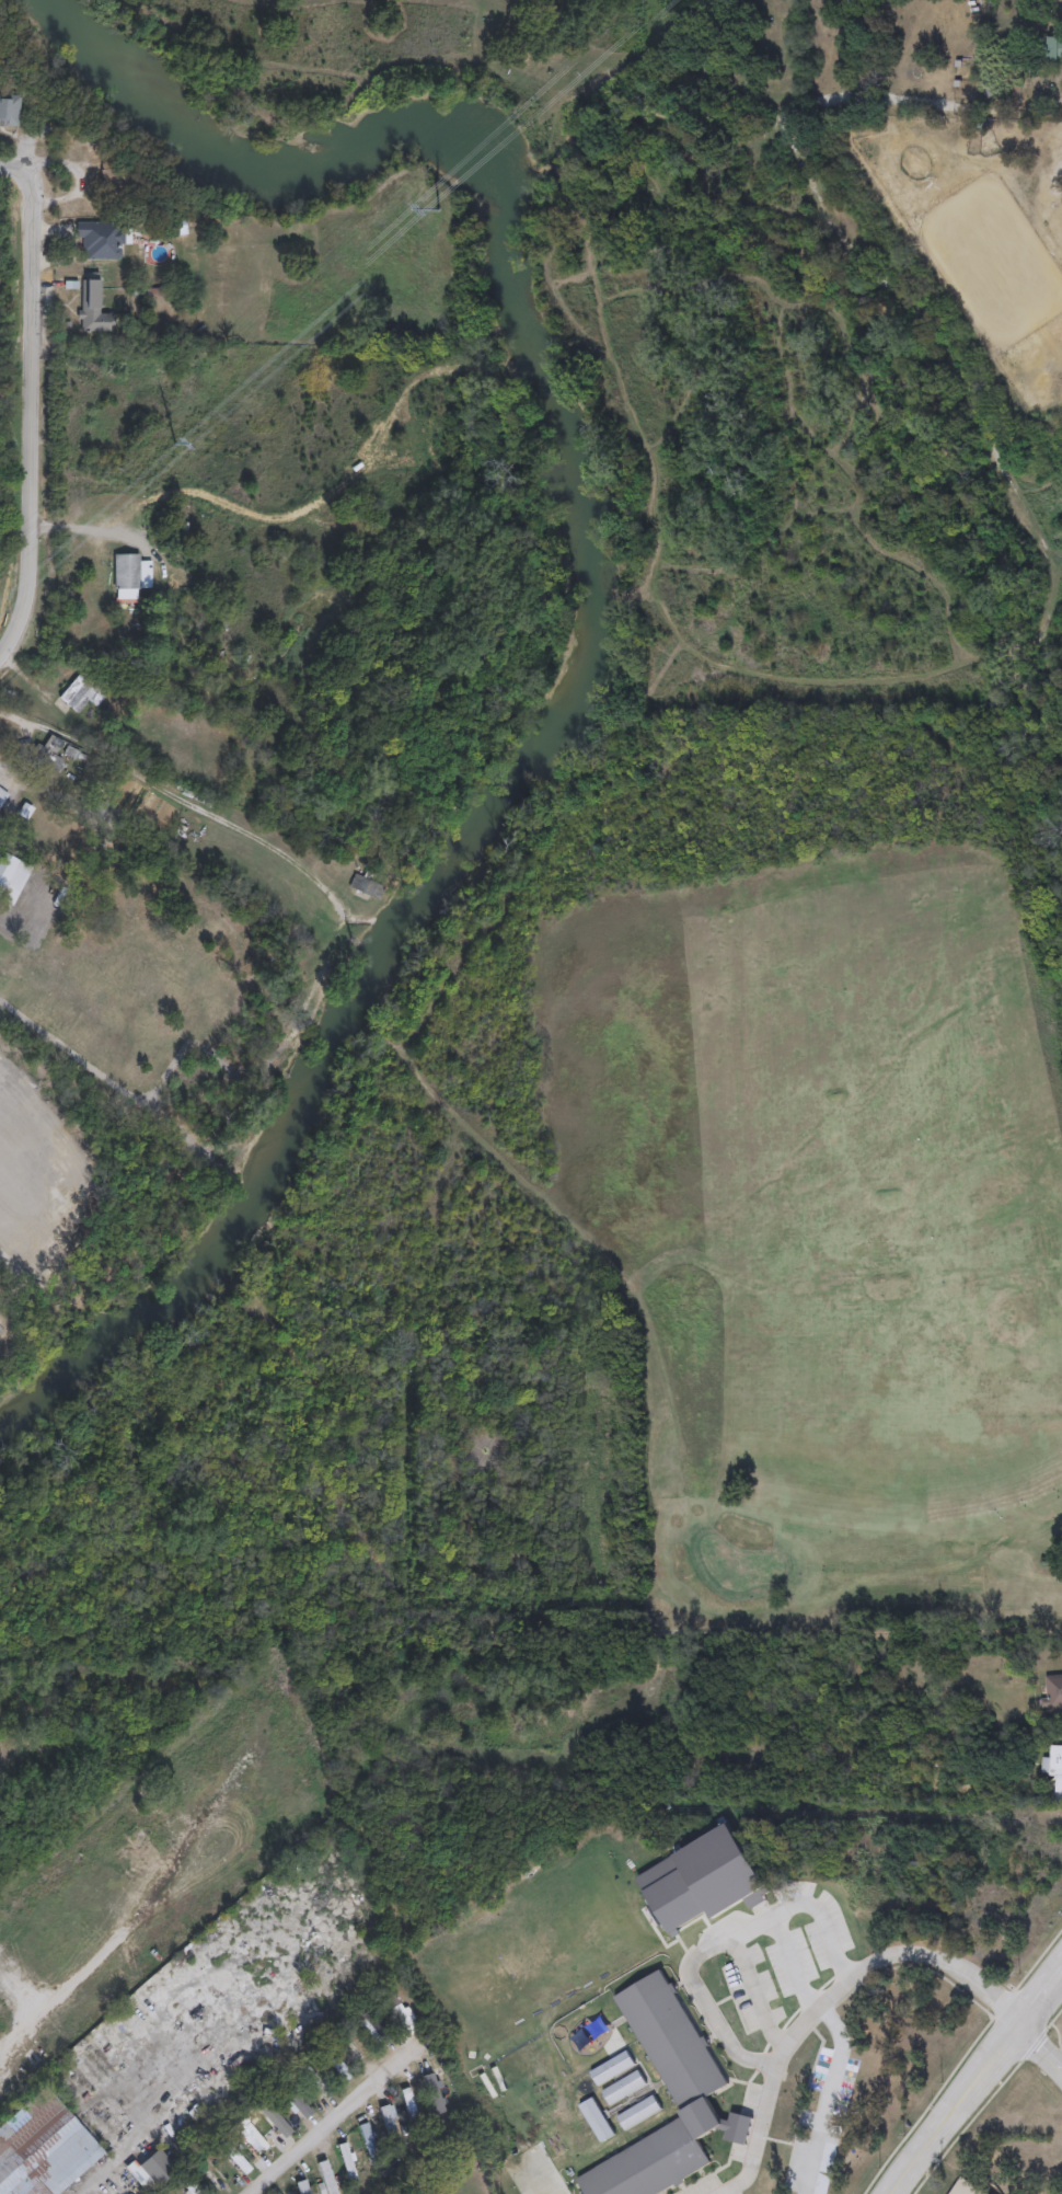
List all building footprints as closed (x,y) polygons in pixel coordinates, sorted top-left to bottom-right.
[(1036,38),(1061,38),(1061,62),(1036,62),(1036,38)] [(20,127),(0,126),(0,95),(21,95),(20,127)] [(102,161),(134,161),(134,194),(102,194),(102,161)] [(82,259),(81,221),(129,220),(130,243),(122,243),(122,259),(82,259)] [(102,272),(102,310),(115,310),(115,331),(80,331),(80,272),(102,272)] [(115,588),(115,552),(140,552),(140,588),(115,588)] [(78,712),(59,698),(81,670),(107,691),(96,707),(88,700),(78,712)] [(42,774),(31,748),(60,736),(65,747),(58,750),(65,766),(42,774)] [(65,751),(69,744),(85,753),(81,760),(65,751)] [(10,793),(0,808),(0,786),(10,793)] [(3,896),(0,895),(0,850),(19,859),(3,896)] [(1048,1677),(1061,1677),(1061,1709),(1048,1709),(1048,1677)] [(1050,1747),(1061,1748),(1061,1795),(1053,1794),(1053,1774),(1049,1774),(1050,1747)] [(443,2113),(431,2116),(423,2076),(434,2072),(443,2113)] [(402,2089),(412,2087),(418,2122),(408,2124),(402,2089)] [(288,2126),(281,2133),(257,2110),(264,2102),(288,2126)] [(378,2109),(388,2105),(402,2150),(393,2153),(378,2109)] [(381,2169),(371,2171),(357,2127),(367,2124),(381,2169)] [(338,2144),(347,2141),(357,2182),(347,2184),(338,2144)] [(330,2158),(342,2193),(327,2193),(316,2162),(330,2158)] [(303,2180),(309,2193),(298,2193),(293,2183),(303,2180)]
